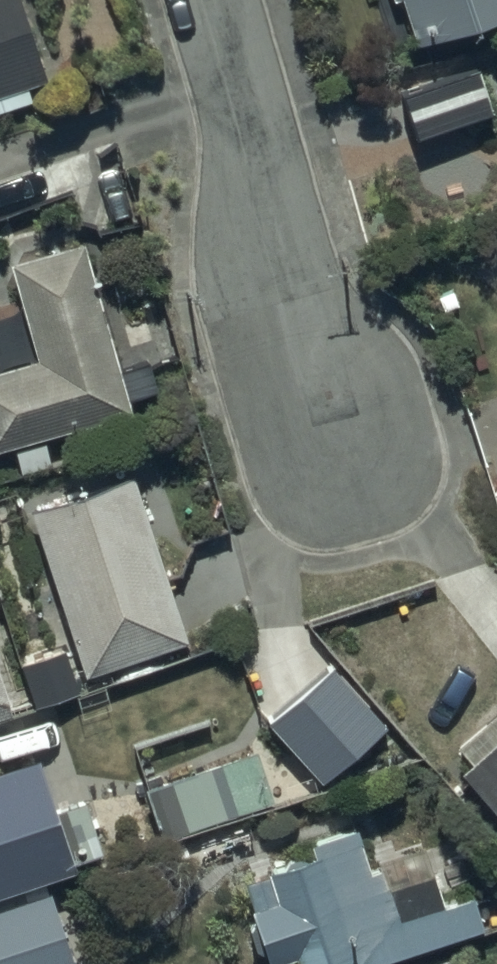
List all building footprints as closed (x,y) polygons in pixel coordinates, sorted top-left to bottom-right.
[(49,94),(16,0),(0,0),(0,111),(49,94)] [(409,42),(496,13),(496,0),(395,0),(409,42)] [(399,86),(414,133),(494,109),(479,61),(399,86)] [(8,449),(15,474),(48,466),(42,439),(127,415),(123,399),(154,390),(145,359),(113,368),(77,242),(5,263),(33,361),(0,370),(0,451),(8,449)] [(130,472),(21,510),(79,678),(184,642),(130,472)] [(383,728),(326,664),(260,723),(317,787),(383,728)] [(12,718),(0,680),(0,722),(12,718)] [(451,746),(466,763),(456,772),(496,819),(496,704),(451,746)] [(254,749),(141,788),(158,840),(272,801),(254,749)] [(0,769),(0,893),(67,873),(64,862),(101,851),(85,798),(49,809),(34,759),(0,769)] [(291,963),(365,963),(469,931),(470,936),(496,928),(496,882),(464,893),(456,865),(426,875),(416,845),(393,852),(389,839),(382,842),(374,817),(303,839),(307,851),(235,873),(263,963),(271,963),(289,958),(291,963)] [(73,963),(54,906),(0,924),(0,963),(69,963),(73,963)] [(409,963),(453,963),(450,953),(409,963)]
